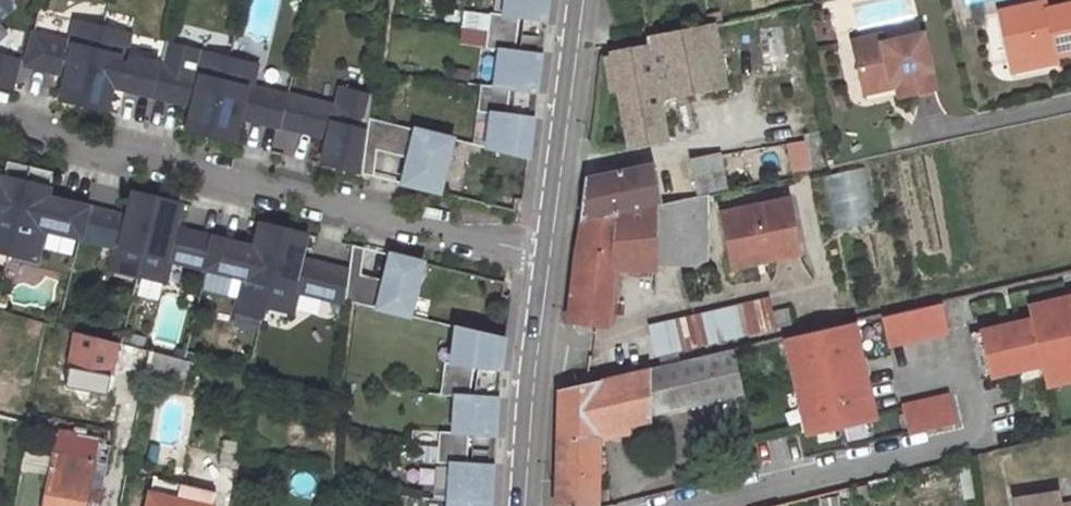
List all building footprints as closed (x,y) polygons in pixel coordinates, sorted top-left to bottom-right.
[(487,148),(528,158),(533,118),(506,114),(509,89),(536,93),(541,55),(514,51),(519,17),(545,21),(548,0),(506,0),(504,16),(489,14),(485,49),(499,51),(494,87),(480,86),(477,112),(491,113),(487,148)] [(1063,52),(1064,56),(1070,55),(1070,6),(1055,10),(1053,2),(1007,12),(1018,62),(1063,52)] [(545,21),(519,17),(514,51),(541,55),(545,21)] [(66,75),(60,100),(83,106),(102,27),(76,20),(70,43),(33,34),(26,65),(66,75)] [(658,103),(735,89),(726,24),(650,39),(651,44),(613,51),(631,152),(665,145),(658,103)] [(102,27),(83,106),(106,111),(112,86),(153,96),(160,65),(123,56),(129,33),(102,27)] [(926,37),(886,45),(884,37),(855,43),(864,86),(907,76),(912,97),(939,91),(926,37)] [(193,106),(187,131),(210,137),(229,58),(202,51),(196,74),(160,65),(153,96),(193,106)] [(1021,72),(1065,62),(1064,56),(1063,52),(1018,62),(1021,72)] [(10,88),(17,60),(0,56),(0,86),(10,88)] [(229,58),(210,137),(232,142),(239,117),(279,127),(280,126),(287,96),(251,87),(256,64),(229,58)] [(867,94),(900,87),(903,99),(912,97),(907,76),(864,86),(867,94)] [(287,96),(280,126),(317,135),(318,130),(329,133),(321,164),(361,174),(364,148),(368,118),(371,95),(340,88),(336,107),(287,95),(287,96)] [(536,93),(509,89),(506,114),(533,118),(536,93)] [(440,193),(453,139),(368,118),(364,148),(377,151),(397,155),(409,159),(403,184),(440,193)] [(786,147),(792,178),(811,174),(804,144),(786,147)] [(364,148),(361,174),(373,177),(377,151),(364,148)] [(725,191),(719,160),(689,165),(695,197),(725,191)] [(0,186),(0,253),(8,255),(30,167),(7,161),(1,186),(0,186)] [(52,172),(30,167),(8,255),(35,261),(43,229),(79,238),(87,207),(46,198),(52,172)] [(834,230),(874,222),(863,168),(823,176),(834,230)] [(657,206),(651,171),(588,182),(581,223),(657,206)] [(127,217),(87,207),(79,238),(116,247),(110,269),(137,276),(157,198),(134,192),(127,217)] [(157,198),(137,276),(165,283),(170,260),(206,269),(213,238),(173,228),(179,203),(157,198)] [(613,267),(652,270),(652,265),(695,270),(710,262),(706,198),(581,226),(568,322),(606,327),(613,267)] [(737,272),(802,257),(789,204),(724,220),(737,272)] [(254,248),(213,238),(206,269),(243,278),(235,310),(262,317),(264,307),(283,228),(261,223),(254,248)] [(306,234),(283,228),(264,307),(291,314),(297,291),(344,303),(345,301),(349,271),(300,259),(306,234)] [(364,248),(352,245),(349,270),(360,272),(364,248)] [(349,271),(345,301),(409,316),(422,262),(390,254),(384,281),(360,275),(360,272),(349,270),(349,271)] [(981,379),(1042,365),(1044,373),(1070,366),(1070,295),(1029,305),(1032,318),(970,333),(981,379)] [(642,359),(757,331),(776,327),(769,302),(636,333),(642,359)] [(942,302),(882,316),(889,345),(949,331),(942,302)] [(854,323),(785,339),(808,435),(877,419),(854,323)] [(492,469),(465,467),(468,438),(495,441),(499,402),(471,399),(475,371),(502,373),(506,341),(458,329),(452,366),(445,366),(440,398),(455,400),(452,436),(438,435),(435,466),(449,467),(446,505),(489,505),(492,469)] [(149,351),(105,339),(98,365),(144,377),(149,351)] [(740,394),(758,391),(749,347),(730,351),(740,394)] [(144,377),(180,386),(187,362),(149,351),(144,377)] [(645,417),(740,394),(730,351),(646,371),(646,374),(645,417)] [(1048,386),(1070,380),(1070,366),(1044,373),(1048,386)] [(471,399),(499,402),(502,373),(475,371),(471,399)] [(599,385),(598,434),(615,430),(640,425),(645,424),(645,417),(646,374),(599,385)] [(598,434),(599,385),(558,395),(555,505),(596,505),(598,434)] [(950,395),(903,406),(910,435),(957,423),(950,395)] [(644,442),(640,425),(615,430),(619,448),(644,442)] [(85,490),(91,460),(103,463),(106,449),(95,446),(96,442),(56,433),(41,505),(81,505),(85,490)] [(465,467),(492,469),(495,441),(468,438),(465,467)] [(103,463),(91,460),(85,490),(97,493),(103,463)] [(153,493),(204,505),(213,505),(216,494),(156,480),(153,493)] [(153,493),(150,505),(204,505),(153,493)] [(1055,495),(1013,501),(1013,505),(1056,505),(1055,495)]
